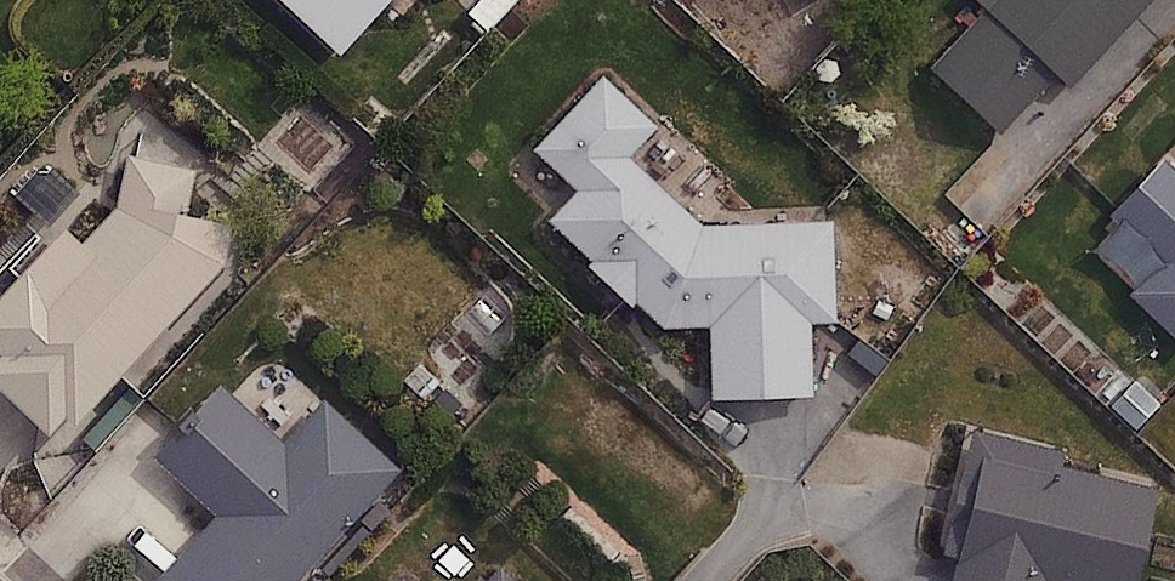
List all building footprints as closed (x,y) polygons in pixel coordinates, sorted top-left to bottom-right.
[(342,52),(390,0),(285,0),(342,52)] [(1162,0),(980,0),(987,6),(925,71),(998,138),(1054,78),(1072,95),(1162,0)] [(661,333),(708,331),(711,401),(814,397),(811,323),(841,322),(837,219),(701,224),(626,152),(651,127),(602,81),(534,152),(574,190),(544,221),(661,333)] [(1130,288),(1174,330),(1174,149),(1108,220),(1154,263),(1130,288)] [(0,302),(0,378),(67,440),(231,263),(244,176),(130,159),(124,203),(71,260),(54,244),(0,302)] [(151,458),(214,515),(154,580),(298,580),(398,471),(320,401),(289,435),(225,377),(151,458)] [(972,440),(940,580),(1140,580),(1163,484),(972,440)] [(501,548),(471,580),(536,580),(501,548)]
